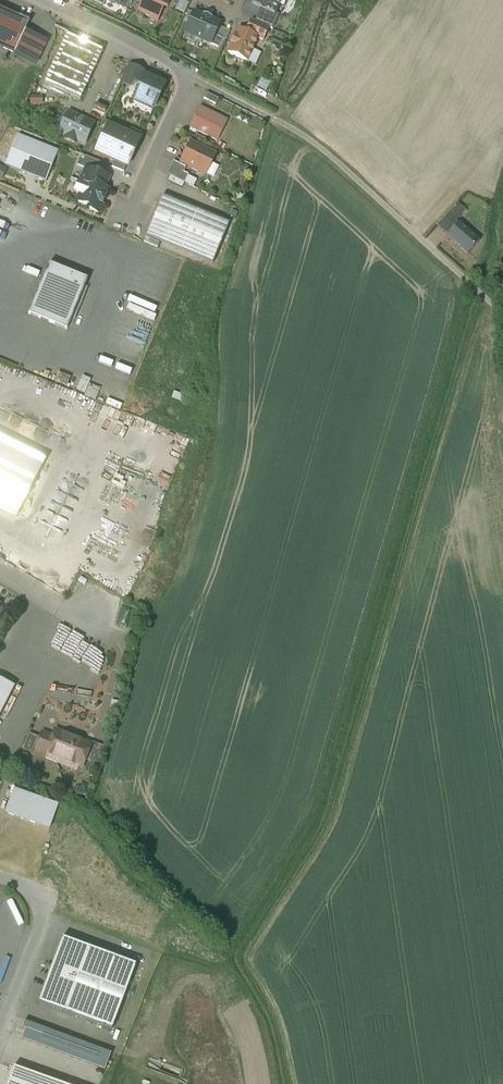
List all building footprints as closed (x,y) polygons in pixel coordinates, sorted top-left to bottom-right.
[(120,5),(119,5),(118,6),(127,10),(132,0),(122,0),(120,5)] [(142,3),(139,11),(158,20),(164,6),(167,8),(171,0),(144,0),(142,3)] [(252,4),(261,8),(274,14),(274,13),(280,0),(254,0),(252,4)] [(24,33),(26,30),(29,22),(0,8),(0,22),(24,33)] [(274,14),(261,8),(255,21),(269,28),(273,30),(279,15),(274,13),(274,14)] [(203,16),(194,12),(185,32),(211,43),(211,44),(215,36),(219,27),(220,24),(212,20),(212,18),(203,14),(203,16)] [(255,21),(251,20),(246,32),(258,38),(259,39),(263,41),(269,28),(255,21)] [(0,22),(0,34),(20,43),(24,33),(0,22)] [(229,32),(219,27),(215,36),(222,39),(225,40),(229,32)] [(246,32),(239,29),(235,37),(234,37),(231,44),(232,44),(228,53),(230,54),(232,54),(247,62),(258,38),(246,32)] [(47,41),(26,30),(24,33),(20,43),(15,54),(14,54),(36,64),(47,41)] [(0,34),(0,47),(14,54),(15,54),(20,43),(0,34)] [(67,35),(44,84),(80,101),(103,51),(95,48),(83,42),(67,35)] [(215,36),(211,44),(211,43),(210,44),(218,48),(222,39),(215,36)] [(85,39),(83,42),(95,48),(97,44),(96,43),(87,38),(85,39)] [(146,73),(129,65),(120,83),(131,87),(133,82),(140,85),(144,77),(145,77),(146,73)] [(145,77),(144,77),(140,85),(133,100),(154,109),(164,86),(145,77)] [(218,99),(207,93),(204,99),(216,105),(218,99)] [(227,121),(200,107),(190,127),(217,141),(227,121)] [(94,125),(68,113),(59,133),(66,136),(65,139),(76,144),(77,141),(85,145),(94,125)] [(140,140),(108,126),(96,152),(115,160),(127,166),(128,166),(140,140)] [(58,152),(18,136),(5,166),(46,182),(58,152)] [(216,155),(191,142),(186,151),(186,152),(185,152),(185,154),(181,162),(206,175),(206,174),(211,164),(216,155)] [(100,162),(82,155),(77,165),(86,169),(86,168),(96,172),(100,162)] [(127,166),(115,160),(112,167),(124,172),(127,166)] [(186,168),(173,162),(167,174),(184,183),(188,175),(184,173),(186,168)] [(211,164),(206,174),(213,178),(219,167),(211,164)] [(96,172),(86,168),(86,169),(81,181),(80,181),(76,190),(77,193),(80,195),(77,202),(89,206),(90,210),(98,213),(108,189),(105,188),(109,178),(96,172)] [(230,224),(163,196),(146,237),(213,264),(230,224)] [(479,242),(458,224),(447,237),(468,255),(479,242)] [(88,280),(49,264),(28,314),(67,330),(88,280)] [(10,445),(0,440),(0,511),(16,519),(45,462),(10,445)] [(14,687),(0,680),(0,714),(14,687)] [(88,744),(55,731),(52,739),(50,738),(44,753),(48,755),(78,766),(79,767),(88,744)] [(50,738),(42,735),(36,750),(44,753),(50,738)] [(92,743),(91,746),(88,754),(92,756),(100,759),(104,748),(92,743)] [(88,744),(79,767),(82,768),(88,754),(91,746),(88,744)] [(78,766),(48,755),(46,759),(76,771),(78,766)] [(98,765),(100,759),(92,756),(90,762),(98,765)] [(15,789),(6,814),(49,829),(58,805),(15,789)] [(63,938),(38,1004),(112,1031),(136,966),(63,938)] [(111,1054),(25,1022),(22,1029),(25,1030),(22,1040),(105,1071),(111,1054)] [(13,1067),(7,1083),(60,1083),(13,1067)]
